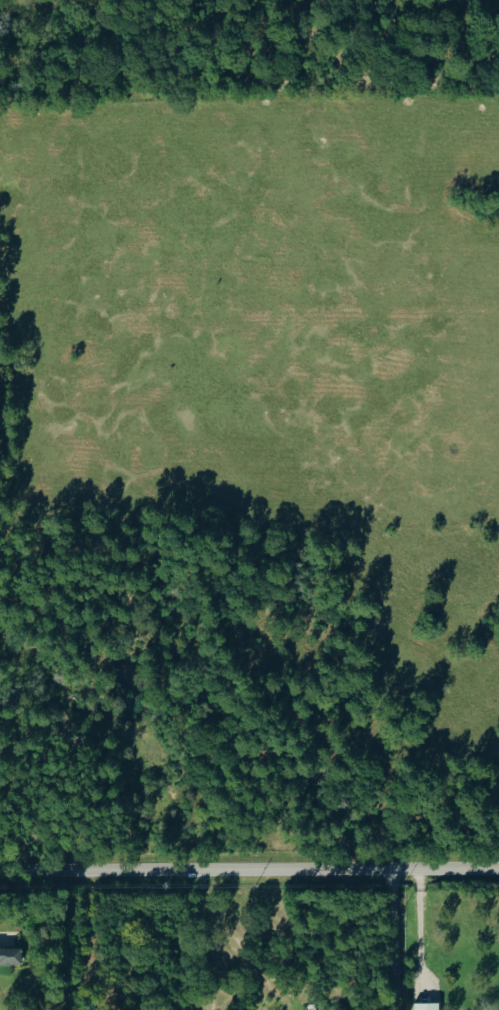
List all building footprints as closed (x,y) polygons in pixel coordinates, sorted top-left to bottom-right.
[(23,947),(0,947),(0,964),(23,964),(23,947)]
